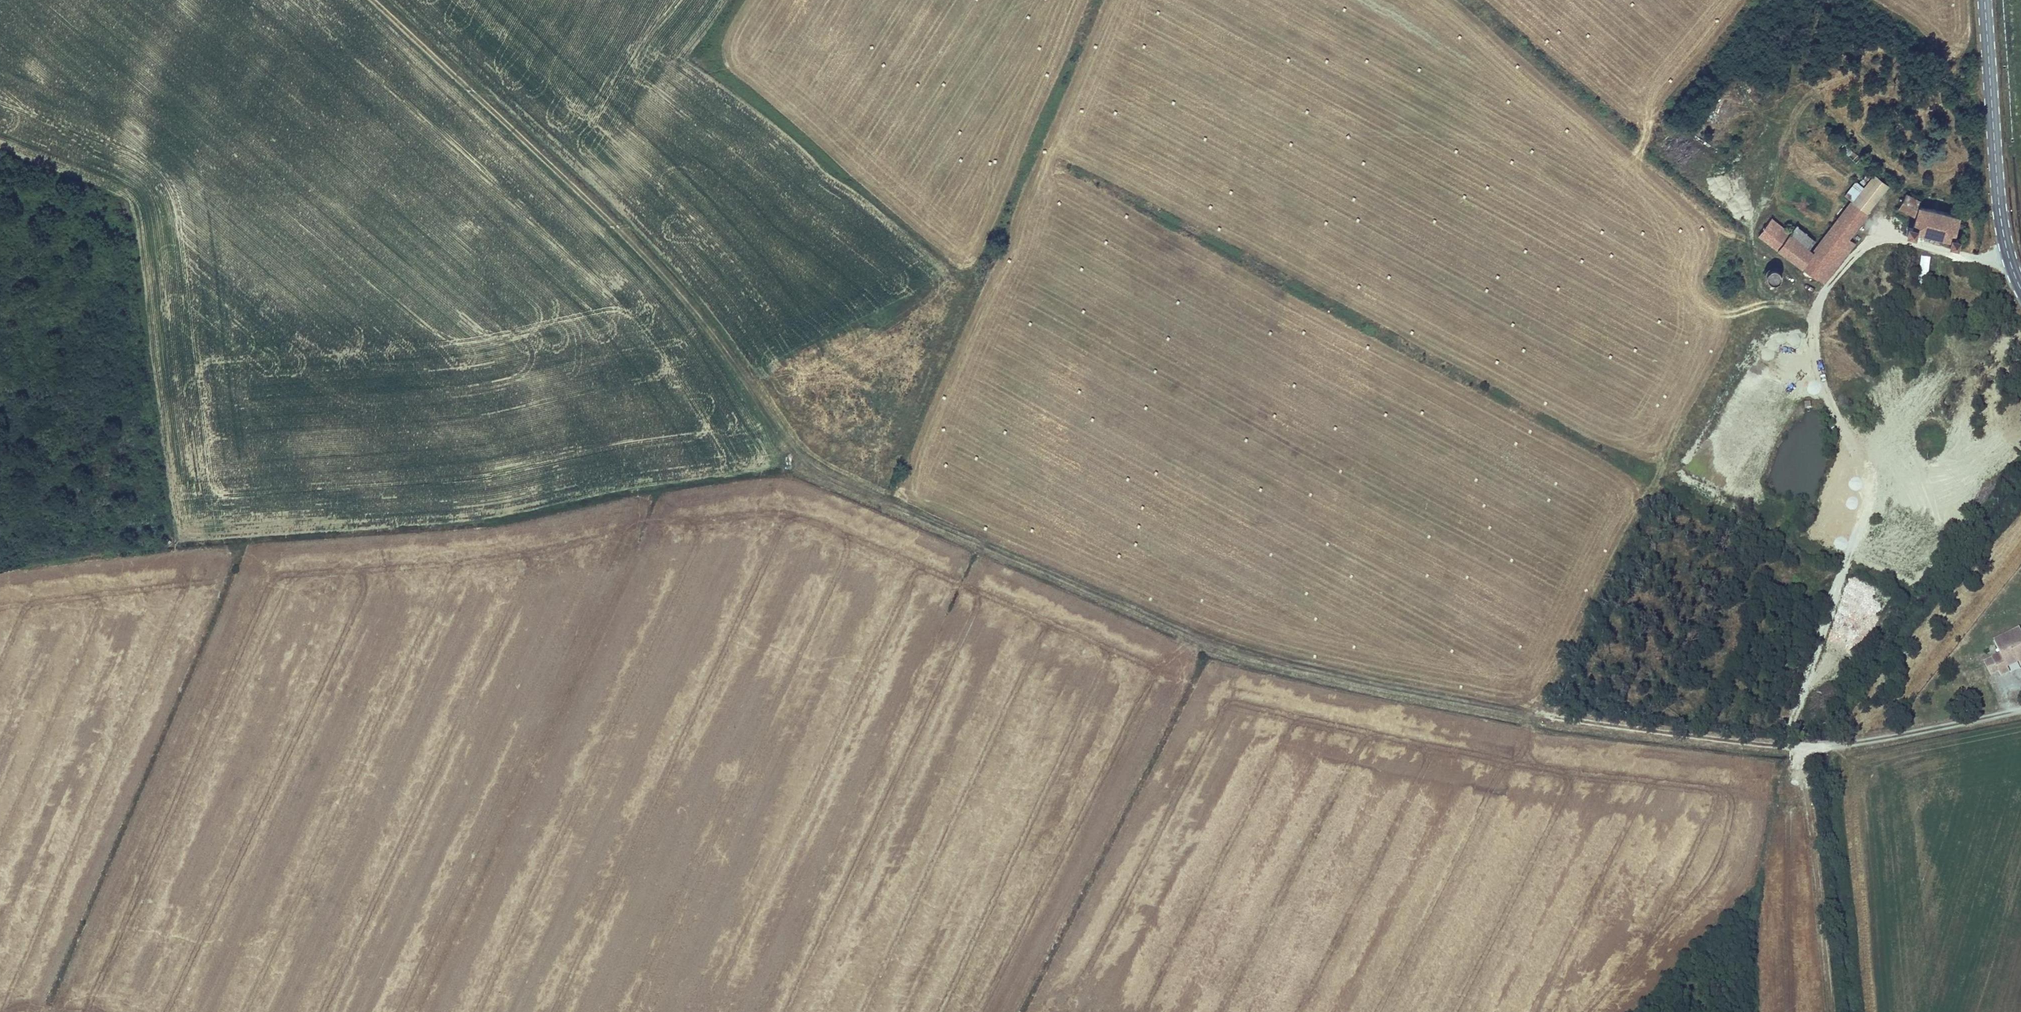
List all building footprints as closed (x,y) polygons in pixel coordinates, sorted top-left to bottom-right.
[(1864,186),(1852,202),(1865,212),(1887,184),(1873,173),(1863,185),(1864,186)] [(1912,227),(1907,225),(1905,233),(1913,234),(1914,230),(1949,239),(1948,243),(1955,245),(1957,237),(1952,236),(1957,214),(1917,205),(1919,201),(1905,193),(1898,207),(1911,213),(1915,216),(1912,227)] [(1789,234),(1778,249),(1816,278),(1848,237),(1866,213),(1865,212),(1852,202),(1851,201),(1812,251),(1807,248),(1789,234)] [(1758,234),(1778,249),(1789,234),(1770,218),(1758,234)] [(1796,225),(1789,234),(1807,248),(1814,239),(1796,225)] [(1848,237),(1816,278),(1823,283),(1855,242),(1848,237)] [(1930,278),(1931,258),(1921,258),(1920,278),(1930,278)] [(1765,272),(1765,274),(1765,277),(1767,279),(1769,281),(1772,281),(1774,280),(1776,279),(1778,277),(1779,274),(1779,272),(1778,270),(1777,268),(1774,267),(1772,266),(1769,267),(1767,267),(1765,270),(1765,272)] [(1985,661),(1991,674),(1999,670),(2001,675),(2010,671),(2006,663),(2017,658),(2019,661),(2020,660),(2020,629),(2020,627),(1994,640),(2001,653),(1993,657),(1985,661)]
